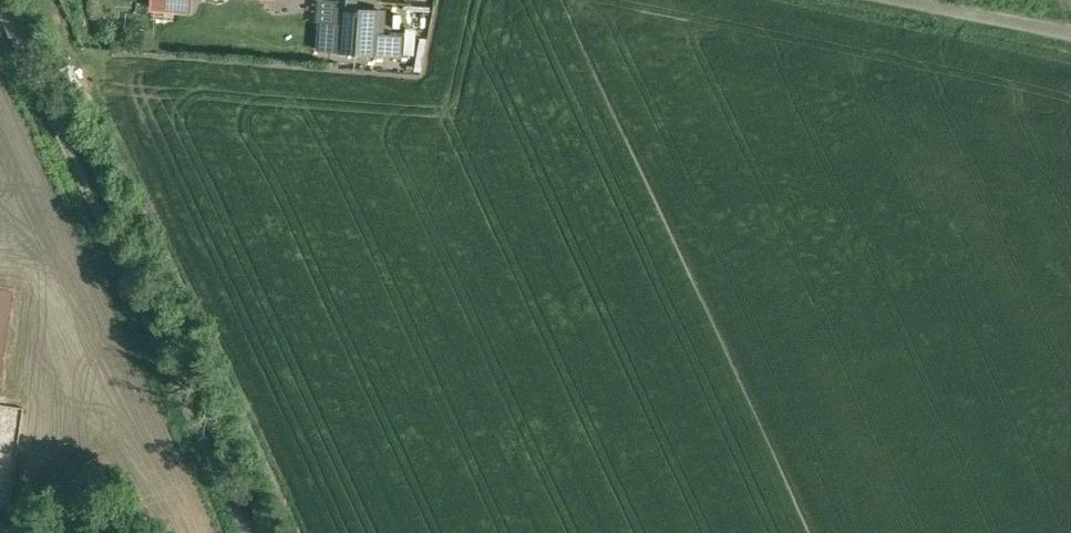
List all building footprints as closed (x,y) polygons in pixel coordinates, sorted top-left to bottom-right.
[(337,52),(377,56),(381,11),(355,9),(355,0),(340,0),(337,52)] [(408,5),(396,4),(392,59),(404,58),(408,5)] [(0,294),(0,371),(11,295),(0,294)]
